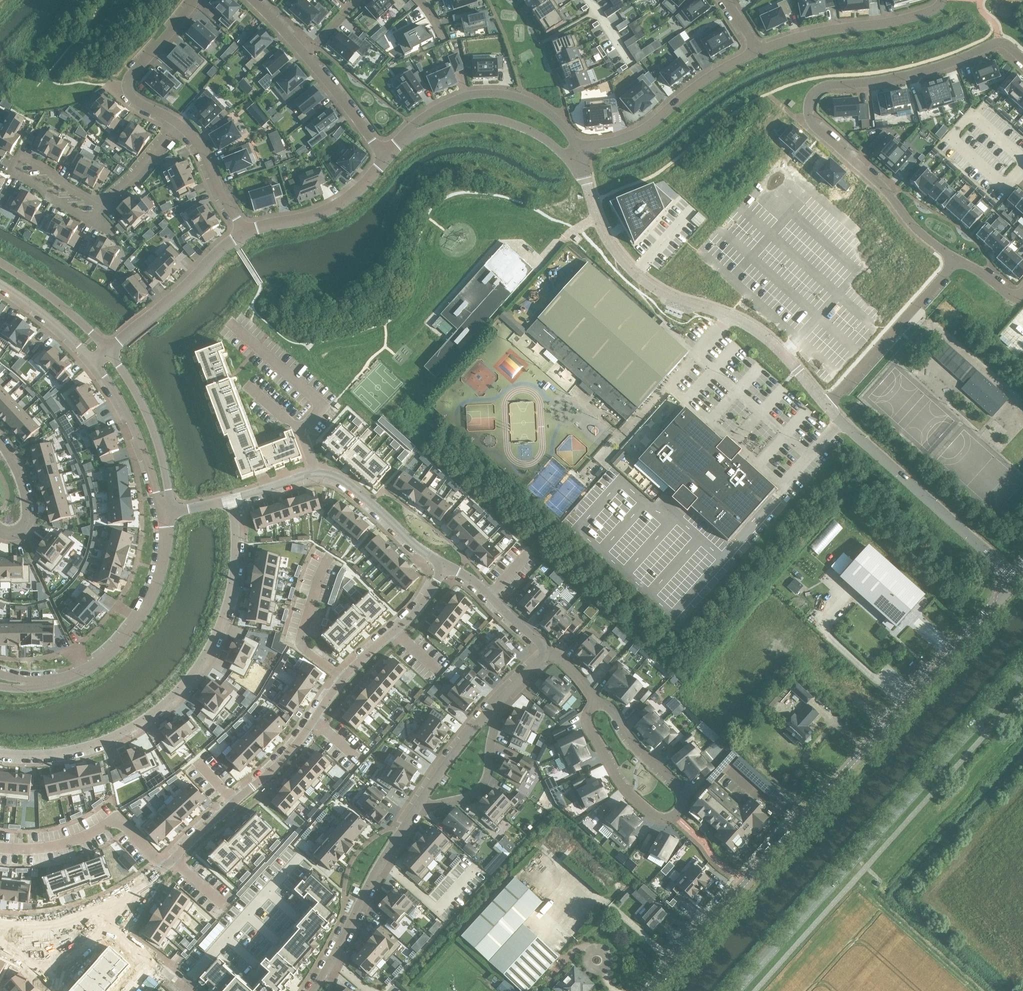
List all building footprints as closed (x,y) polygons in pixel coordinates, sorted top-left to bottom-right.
[(236,20),(232,16),(239,8),(234,3),(236,2),(233,0),(215,0),(211,4),(217,9),(216,10),(218,11),(219,11),(221,13),(221,14),(222,15),(223,15),(224,15),(223,15),(219,20),(219,21),(228,29),(236,20)] [(290,10),(308,26),(312,21),(318,25),(329,13),(319,4),(314,8),(305,0),(299,0),(290,10)] [(405,5),(401,0),(375,0),(366,8),(367,9),(367,10),(366,11),(371,17),(373,16),(377,20),(394,5),(399,10),(405,5)] [(454,10),(477,3),(476,0),(451,0),(454,10)] [(525,2),(532,12),(550,0),(527,0),(525,2)] [(554,0),(550,0),(532,12),(539,23),(560,9),(554,0)] [(662,4),(673,13),(685,0),(666,0),(662,4)] [(710,8),(704,0),(698,0),(676,17),(684,28),(709,9),(710,8)] [(834,0),(798,0),(801,17),(809,16),(809,18),(818,16),(817,14),(824,12),(824,9),(836,6),(834,0)] [(842,12),(868,10),(868,3),(876,3),(876,0),(841,0),(842,12)] [(760,17),(766,31),(786,22),(783,16),(791,12),(786,1),(778,4),(780,9),(760,17)] [(621,9),(617,4),(604,13),(607,18),(621,9)] [(558,11),(560,9),(539,23),(546,34),(565,21),(558,11)] [(474,11),(452,16),(453,22),(461,20),(464,33),(487,28),(484,14),(475,16),(474,11)] [(617,25),(620,30),(630,23),(627,18),(617,25)] [(205,51),(220,33),(211,25),(206,30),(198,23),(193,28),(191,27),(186,33),(188,34),(187,35),(205,51)] [(711,58),(733,44),(724,29),(723,29),(720,24),(690,42),(697,54),(705,49),(711,58)] [(371,37),(375,42),(389,30),(384,25),(371,37)] [(415,50),(427,43),(417,25),(405,32),(415,50)] [(248,54),(258,64),(267,55),(262,50),(271,42),(267,39),(269,37),(263,31),(245,48),(249,52),(248,54)] [(330,46),(348,61),(357,51),(363,56),(372,46),(365,40),(363,42),(352,33),(353,35),(350,39),(349,37),(348,38),(341,33),(330,46)] [(580,47),(575,34),(551,44),(556,56),(580,47)] [(638,41),(635,35),(624,43),(627,48),(638,41)] [(225,60),(239,45),(235,41),(221,56),(225,60)] [(200,67),(205,61),(194,52),(190,56),(178,46),(167,58),(185,75),(196,62),(200,67)] [(582,59),(577,48),(580,47),(556,56),(561,67),(582,59)] [(689,61),(679,48),(674,52),(679,59),(660,74),(661,75),(660,76),(664,82),(666,81),(670,87),(690,72),(684,65),(689,61)] [(258,82),(266,91),(283,75),(278,70),(290,60),(280,50),(274,55),(273,54),(267,59),(268,60),(262,66),(269,73),(258,82)] [(441,73),(428,78),(434,93),(456,84),(452,73),(455,71),(455,72),(463,69),(457,54),(449,57),(452,63),(448,64),(448,63),(447,64),(439,67),(441,73)] [(497,57),(497,60),(473,61),(474,78),(473,78),(473,79),(498,78),(498,77),(497,69),(503,69),(503,56),(497,57)] [(589,71),(584,58),(582,59),(561,67),(565,79),(587,71),(589,71)] [(994,62),(971,70),(977,86),(1000,77),(994,62)] [(282,98),(287,103),(296,95),(293,90),(306,79),(297,68),(278,84),(279,84),(287,94),(282,98)] [(410,70),(398,79),(399,79),(403,85),(394,91),(395,91),(397,93),(408,109),(407,110),(408,110),(415,105),(423,100),(422,99),(422,100),(418,94),(424,90),(424,89),(423,90),(410,71),(411,70),(410,70)] [(591,83),(587,71),(565,79),(570,91),(591,83)] [(173,87),(176,89),(181,84),(172,76),(168,80),(162,75),(160,77),(154,72),(147,80),(149,82),(147,83),(151,87),(149,89),(156,95),(158,93),(163,98),(173,87)] [(1021,82),(1012,74),(999,89),(1008,97),(1021,82)] [(651,84),(643,75),(638,79),(642,84),(622,100),(633,113),(633,114),(634,113),(639,109),(642,112),(643,111),(643,110),(648,106),(649,106),(650,105),(648,102),(653,98),(654,97),(653,96),(653,97),(646,88),(651,85),(651,84)] [(249,93),(254,88),(244,77),(239,82),(249,93)] [(948,79),(935,83),(942,106),(955,102),(955,101),(964,98),(959,84),(950,87),(948,79)] [(231,81),(226,86),(230,91),(236,86),(231,81)] [(1021,82),(1008,97),(1016,105),(1022,97),(1022,84),(1021,82)] [(924,95),(915,98),(919,112),(928,109),(928,110),(942,106),(935,83),(921,87),(924,95)] [(322,99),(314,88),(295,103),(303,113),(298,117),(303,123),(316,113),(312,108),(322,99)] [(225,109),(207,89),(194,103),(198,108),(199,108),(201,110),(195,116),(194,116),(194,117),(205,128),(223,111),(225,109)] [(887,111),(910,106),(907,91),(884,95),(885,102),(878,103),(881,117),(887,115),(887,111)] [(93,97),(85,107),(90,111),(88,113),(97,121),(96,122),(112,104),(103,96),(98,102),(93,97)] [(857,98),(833,100),(835,117),(858,115),(858,120),(869,120),(868,104),(858,104),(857,98)] [(617,112),(615,99),(597,101),(598,108),(585,110),(584,110),(584,111),(585,111),(585,115),(585,123),(586,122),(586,127),(586,128),(613,125),(612,124),(611,113),(617,112)] [(247,110),(261,126),(269,119),(254,103),(247,110)] [(112,104),(96,122),(105,130),(107,127),(112,132),(121,122),(116,117),(121,112),(117,108),(117,107),(113,104),(112,104)] [(79,121),(83,116),(70,105),(66,110),(79,121)] [(273,106),(268,111),(272,115),(277,111),(273,106)] [(307,142),(312,148),(327,137),(323,132),(338,120),(330,109),(310,123),(318,134),(307,142)] [(271,117),(276,122),(284,115),(280,110),(271,117)] [(12,111),(1,131),(18,140),(20,136),(16,134),(25,118),(12,111)] [(234,123),(231,117),(220,124),(223,129),(211,136),(219,150),(240,137),(233,125),(234,123)] [(131,122),(117,143),(127,150),(141,129),(131,122)] [(941,138),(950,128),(945,124),(936,133),(941,138)] [(333,135),(338,139),(346,129),(341,125),(333,135)] [(792,126),(788,130),(783,126),(777,134),(781,138),(780,139),(794,152),(792,154),(803,164),(813,153),(803,144),(807,139),(801,134),(797,131),(792,126)] [(42,129),(35,141),(41,144),(37,150),(43,153),(42,154),(47,157),(47,156),(48,156),(60,134),(50,128),(47,133),(42,129)] [(141,129),(127,150),(137,156),(144,146),(146,144),(145,144),(149,137),(144,134),(146,132),(141,129)] [(278,129),(268,133),(276,152),(286,148),(278,129)] [(3,158),(7,152),(10,154),(18,140),(1,131),(0,133),(0,156),(3,158)] [(883,131),(873,141),(880,147),(874,154),(884,164),(900,146),(890,136),(883,131)] [(60,134),(48,156),(58,162),(62,156),(68,159),(74,148),(58,139),(61,135),(60,134)] [(252,153),(248,144),(235,150),(237,155),(223,160),(227,170),(230,169),(232,173),(236,171),(237,174),(245,171),(244,168),(251,165),(247,155),(252,153)] [(342,159),(335,153),(326,164),(335,178),(343,168),(350,174),(353,171),(354,171),(360,164),(359,163),(365,155),(353,145),(342,159)] [(900,146),(884,164),(895,173),(902,165),(908,171),(916,162),(910,156),(911,155),(900,146)] [(78,153),(71,164),(77,167),(73,174),(83,180),(82,182),(83,182),(94,162),(78,153)] [(175,160),(163,165),(171,182),(192,172),(187,161),(178,165),(175,160)] [(833,187),(837,183),(846,191),(850,187),(841,178),(845,174),(830,160),(818,174),(833,187)] [(94,162),(83,182),(93,188),(98,179),(104,183),(110,171),(94,162)] [(918,189),(931,174),(922,166),(909,181),(918,189)] [(324,182),(320,169),(299,177),(302,184),(291,188),(294,196),(297,195),(299,202),(322,194),(318,184),(324,182)] [(192,172),(171,182),(179,199),(191,193),(188,187),(190,186),(195,184),(190,173),(192,172)] [(927,195),(939,181),(931,174),(918,189),(926,196),(927,195)] [(935,202),(948,187),(940,180),(939,181),(927,195),(935,202)] [(283,196),(279,184),(276,185),(272,186),(271,186),(248,193),(254,211),(277,204),(275,198),(283,196)] [(944,208),(956,194),(948,187),(935,202),(943,209),(944,208)] [(1017,188),(1007,200),(1015,208),(1022,198),(1022,193),(1017,188)] [(643,189),(609,203),(638,241),(672,202),(643,189)] [(11,196),(4,207),(21,216),(32,196),(21,190),(17,199),(11,196)] [(952,215),(966,200),(958,193),(956,194),(944,208),(952,215)] [(129,198),(125,201),(126,201),(125,202),(143,221),(141,218),(154,206),(146,197),(141,201),(136,195),(131,200),(130,198),(129,198)] [(32,196),(21,216),(37,225),(43,214),(37,211),(41,204),(36,201),(37,199),(32,196),(32,197),(32,196)] [(1015,208),(1022,214),(1022,198),(1015,208)] [(960,222),(974,207),(966,200),(952,215),(960,222)] [(164,211),(173,206),(170,201),(161,206),(164,211)] [(125,202),(116,210),(123,217),(118,221),(127,231),(132,227),(134,229),(143,221),(125,202)] [(196,204),(185,211),(195,226),(192,228),(192,229),(212,215),(206,205),(200,209),(196,204)] [(969,230),(983,215),(974,207),(960,222),(969,230)] [(48,218),(41,229),(57,239),(67,221),(57,215),(53,221),(48,218)] [(212,215),(192,229),(199,239),(202,237),(205,242),(216,235),(213,229),(219,225),(216,220),(217,220),(214,215),(213,216),(212,215)] [(164,219),(157,225),(169,239),(176,233),(164,219)] [(67,221),(57,239),(73,248),(80,236),(74,233),(78,227),(73,224),(73,223),(69,220),(68,221),(67,221)] [(983,243),(994,231),(986,223),(975,235),(983,243)] [(151,228),(143,235),(147,240),(155,233),(151,228)] [(991,249),(1002,237),(994,231),(983,243),(991,249)] [(89,242),(83,253),(89,256),(87,259),(97,265),(110,243),(100,236),(95,245),(89,242)] [(1002,237),(991,249),(999,256),(1007,247),(1009,244),(1002,237)] [(182,247),(191,255),(196,250),(187,242),(182,247)] [(110,243),(97,265),(98,266),(100,262),(115,271),(121,260),(116,257),(120,250),(114,247),(115,245),(114,244),(114,245),(110,243)] [(505,243),(485,265),(441,315),(458,330),(451,337),(424,367),(437,378),(534,269),(505,243)] [(170,246),(157,259),(173,275),(182,267),(175,260),(179,255),(170,246)] [(1003,266),(1014,254),(1007,247),(999,256),(996,259),(1003,266)] [(1011,273),(1022,261),(1014,254),(1003,266),(1011,273)] [(129,259),(124,262),(131,270),(135,267),(129,259)] [(157,259),(144,272),(153,281),(158,277),(163,282),(171,274),(173,276),(173,275),(157,259)] [(1022,276),(1022,262),(1022,261),(1011,273),(1019,280),(1022,276)] [(680,346),(651,320),(587,263),(526,332),(627,421),(659,385),(688,353),(680,346)] [(137,273),(122,286),(137,304),(148,295),(143,288),(139,283),(139,284),(137,282),(141,278),(137,273)] [(522,336),(528,329),(506,309),(500,316),(522,336)] [(0,328),(0,338),(10,345),(9,346),(10,347),(12,343),(26,324),(16,317),(10,325),(5,321),(0,328)] [(12,343),(10,347),(19,354),(22,350),(27,354),(35,344),(30,340),(35,334),(29,330),(31,328),(27,324),(27,325),(26,324),(12,343)] [(992,416),(1008,399),(946,343),(934,356),(965,384),(962,389),(992,416)] [(222,344),(195,354),(199,365),(200,365),(209,388),(206,389),(224,438),(227,437),(236,460),(235,461),(242,480),(255,475),(255,476),(268,471),(267,470),(290,461),(291,462),(302,458),(292,431),(284,434),(286,440),(258,450),(259,452),(256,453),(219,354),(225,352),(222,344)] [(45,348),(32,361),(45,374),(49,371),(48,371),(63,356),(54,348),(49,353),(45,348)] [(63,356),(48,371),(49,371),(62,384),(71,375),(66,370),(72,365),(67,361),(68,360),(64,356),(64,357),(63,356)] [(25,363),(18,369),(27,377),(31,372),(25,366),(27,365),(25,363)] [(75,384),(61,394),(71,410),(75,407),(94,394),(87,384),(79,390),(75,384)] [(0,391),(0,405),(10,396),(2,388),(0,391)] [(75,407),(71,410),(82,425),(96,415),(93,410),(99,405),(92,396),(94,395),(94,394),(75,407)] [(0,405),(0,418),(1,419),(17,404),(10,396),(0,405)] [(17,404),(1,419),(5,423),(6,422),(10,426),(24,412),(17,404)] [(775,488),(685,408),(638,461),(728,541),(775,488)] [(24,412),(10,426),(13,430),(12,431),(16,435),(32,420),(31,420),(24,412)] [(59,419),(64,426),(72,420),(66,413),(59,419)] [(32,420),(16,435),(17,434),(25,442),(31,436),(34,437),(38,433),(38,430),(43,425),(35,416),(31,420),(32,420)] [(100,424),(86,430),(93,448),(95,447),(95,446),(117,438),(112,426),(103,430),(100,424)] [(323,444),(323,445),(324,446),(339,460),(358,439),(356,440),(341,427),(342,427),(340,426),(339,426),(340,427),(324,444),(323,444)] [(117,438),(95,446),(95,447),(102,464),(114,459),(112,453),(119,450),(116,444),(119,443),(117,438)] [(358,439),(339,460),(340,461),(341,459),(357,473),(374,454),(374,453),(358,439)] [(53,442),(31,449),(34,459),(32,459),(32,460),(57,453),(56,453),(53,442)] [(57,453),(32,460),(34,465),(35,465),(37,470),(56,464),(56,465),(60,464),(57,453)] [(374,454),(357,473),(372,487),(372,488),(373,488),(374,487),(390,470),(391,469),(390,468),(375,454),(374,454)] [(56,464),(37,470),(39,480),(59,475),(59,474),(56,465),(56,464)] [(116,468),(104,469),(105,481),(108,481),(108,480),(128,478),(127,467),(125,467),(123,465),(117,465),(116,468)] [(398,480),(393,487),(401,493),(412,478),(404,472),(399,478),(397,480),(398,480)] [(59,475),(39,480),(41,486),(40,486),(41,491),(66,484),(63,473),(59,474),(59,475)] [(128,478),(108,480),(108,481),(109,491),(130,488),(130,487),(129,487),(128,478)] [(412,478),(401,493),(402,494),(409,498),(420,484),(412,478)] [(66,484),(41,491),(43,496),(44,496),(45,501),(65,496),(69,495),(66,484)] [(420,484),(409,498),(415,503),(417,504),(427,490),(427,489),(420,484)] [(427,490),(417,504),(418,505),(424,510),(438,491),(430,485),(427,489),(427,490)] [(109,491),(107,491),(108,502),(107,502),(132,500),(130,488),(109,491)] [(438,491),(424,510),(425,510),(425,511),(429,513),(432,515),(442,501),(443,501),(445,499),(437,494),(438,492),(438,491)] [(315,492),(306,495),(311,512),(321,509),(315,492)] [(306,495),(296,498),(302,515),(311,512),(306,495)] [(65,496),(45,501),(48,510),(47,510),(47,512),(68,506),(65,496)] [(295,498),(287,501),(293,518),(302,515),(296,498),(295,499),(295,498)] [(132,500),(107,502),(108,512),(107,513),(111,513),(133,510),(132,500)] [(280,504),(278,504),(284,521),(293,518),(287,501),(280,503),(280,504)] [(333,509),(327,515),(335,521),(347,507),(341,502),(339,501),(334,507),(332,509),(333,509)] [(442,501),(432,515),(440,521),(451,507),(443,501),(442,501)] [(68,506),(47,512),(50,523),(60,520),(62,522),(68,520),(69,518),(76,516),(72,504),(68,506)] [(278,504),(269,507),(275,524),(284,521),(278,504)] [(267,507),(260,510),(266,527),(275,524),(269,507),(268,507),(267,507)] [(347,507),(335,521),(343,528),(354,514),(347,507)] [(111,513),(107,513),(108,524),(134,521),(133,510),(111,513)] [(260,510),(250,513),(256,530),(266,527),(260,510)] [(462,511),(446,527),(454,534),(470,518),(462,511)] [(354,514),(343,528),(350,534),(362,520),(361,519),(357,516),(354,514)] [(470,518),(454,534),(454,535),(457,538),(458,538),(460,541),(476,524),(470,518)] [(835,519),(811,544),(820,552),(844,527),(835,519)] [(362,520),(350,534),(358,540),(369,527),(362,520)] [(476,524),(460,541),(463,543),(466,547),(466,546),(467,547),(483,531),(476,524)] [(110,541),(130,547),(133,536),(113,530),(110,541)] [(483,531),(467,547),(474,554),(490,538),(483,531)] [(51,532),(44,542),(64,558),(75,543),(61,532),(57,537),(51,532)] [(378,536),(365,548),(372,555),(385,543),(378,536)] [(490,538),(474,554),(475,555),(481,561),(497,545),(496,544),(493,547),(487,542),(490,538)] [(106,540),(103,550),(107,552),(127,558),(130,547),(110,541),(106,540)] [(40,547),(36,552),(42,556),(38,561),(52,572),(64,558),(44,542),(43,543),(43,542),(39,546),(40,547)] [(385,543),(372,555),(379,562),(392,550),(391,549),(388,545),(388,546),(385,543)] [(497,545),(481,561),(488,568),(494,562),(495,561),(504,552),(497,545)] [(841,577),(852,584),(860,592),(860,593),(862,594),(861,595),(896,626),(904,617),(903,617),(908,611),(909,611),(922,596),(868,547),(841,577)] [(103,550),(100,561),(103,562),(104,562),(124,568),(127,558),(107,552),(103,550)] [(257,552),(255,563),(279,568),(281,556),(269,554),(268,551),(262,550),(260,553),(257,552)] [(392,550),(379,562),(386,569),(399,557),(392,550)] [(830,567),(839,575),(852,560),(843,552),(830,567)] [(399,557),(386,569),(392,576),(405,563),(399,556),(399,557)] [(12,559),(11,559),(11,584),(30,583),(30,565),(23,566),(23,558),(17,558),(17,557),(12,557),(12,559)] [(11,583),(11,584),(11,559),(0,559),(0,583),(11,583)] [(101,572),(120,578),(123,569),(124,570),(124,568),(104,562),(103,562),(101,572)] [(255,563),(253,575),(278,579),(279,568),(255,563)] [(405,563),(392,576),(399,583),(412,570),(405,563)] [(96,570),(93,582),(107,586),(107,589),(113,590),(115,588),(117,589),(120,578),(101,572),(96,570)] [(412,570),(399,583),(406,590),(419,577),(412,570)] [(554,571),(550,576),(560,584),(564,578),(554,571)] [(253,575),(251,587),(277,591),(277,590),(276,590),(278,579),(253,575)] [(786,586),(796,594),(803,586),(793,577),(786,586)] [(527,594),(519,604),(526,610),(524,611),(529,615),(546,596),(534,586),(536,583),(532,579),(523,590),(527,594)] [(88,586),(76,600),(94,617),(96,619),(104,609),(97,603),(101,598),(88,586)] [(252,588),(250,598),(275,602),(277,591),(251,587),(250,588),(252,588)] [(353,606),(373,626),(378,621),(382,617),(388,611),(389,611),(388,610),(371,593),(370,592),(369,593),(362,600),(361,600),(362,601),(361,602),(355,607),(353,606)] [(457,594),(452,600),(466,611),(472,603),(466,599),(466,598),(464,597),(458,592),(457,594)] [(250,598),(248,609),(273,613),(268,612),(270,602),(275,602),(250,598)] [(550,613),(539,624),(549,633),(549,632),(566,613),(568,612),(558,603),(558,604),(553,599),(545,608),(550,613)] [(77,602),(65,616),(77,626),(81,621),(86,626),(94,617),(76,600),(75,601),(77,602)] [(447,606),(446,608),(460,619),(466,611),(452,600),(447,606)] [(592,602),(584,611),(592,618),(599,609),(592,602)] [(338,621),(337,621),(356,640),(361,634),(366,630),(371,625),(372,627),(373,626),(353,606),(352,606),(353,607),(346,613),(345,613),(345,614),(338,621)] [(446,608),(440,615),(454,627),(460,619),(446,608)] [(248,609),(246,621),(248,621),(249,624),(255,625),(257,623),(271,625),(273,613),(248,609)] [(566,613),(549,632),(558,640),(562,635),(564,634),(563,633),(568,629),(572,633),(581,624),(575,619),(574,621),(566,613)] [(440,615),(434,623),(448,634),(454,627),(440,615)] [(22,620),(10,620),(10,625),(11,625),(11,646),(20,646),(20,647),(21,647),(21,625),(22,625),(22,620)] [(43,620),(31,620),(31,625),(32,625),(32,647),(43,647),(43,625),(43,620)] [(54,620),(43,620),(43,625),(43,647),(54,646),(54,636),(55,636),(55,634),(54,634),(54,620)] [(322,636),(321,637),(322,638),(339,655),(340,656),(341,655),(346,650),(350,645),(356,640),(337,621),(337,622),(330,629),(329,629),(323,636),(322,636)] [(434,623),(428,631),(442,642),(448,634),(434,623)] [(0,625),(0,646),(11,646),(11,625),(10,625),(0,625)] [(22,625),(21,625),(21,647),(32,647),(32,625),(31,625),(22,625)] [(612,632),(625,639),(628,634),(615,626),(612,632)] [(487,644),(487,645),(508,666),(507,665),(516,657),(505,645),(509,641),(501,632),(496,637),(497,638),(489,646),(487,644)] [(582,646),(575,654),(580,659),(578,660),(582,664),(602,642),(593,633),(590,637),(585,633),(577,642),(582,646)] [(232,644),(230,648),(231,649),(230,650),(253,661),(253,660),(252,660),(260,644),(245,636),(242,642),(236,639),(233,644),(232,644)] [(602,642),(582,664),(583,665),(584,664),(593,672),(603,660),(608,664),(616,655),(611,650),(608,653),(599,646),(603,642),(602,642)] [(481,657),(477,662),(485,670),(490,666),(497,673),(502,669),(503,670),(508,666),(487,645),(478,654),(481,657)] [(230,650),(225,661),(232,664),(229,670),(245,678),(253,661),(230,650)] [(393,659),(386,666),(400,678),(403,675),(407,670),(401,666),(401,665),(399,664),(393,659)] [(304,661),(298,669),(316,682),(322,674),(316,669),(314,668),(304,661)] [(615,676),(606,686),(616,694),(615,696),(616,696),(633,676),(623,667),(618,662),(610,672),(615,676)] [(386,666),(380,674),(394,685),(400,678),(386,666)] [(301,672),(296,679),(311,689),(316,682),(298,669),(301,672)] [(461,676),(453,685),(473,702),(473,701),(480,693),(475,688),(476,688),(474,687),(469,683),(473,678),(464,670),(459,675),(461,676)] [(380,674),(374,681),(387,693),(394,685),(380,674)] [(544,682),(538,688),(561,708),(573,695),(565,687),(562,684),(552,676),(545,683),(544,682)] [(633,676),(616,696),(626,705),(642,686),(632,678),(633,676)] [(287,684),(305,698),(311,690),(311,689),(296,679),(291,687),(287,684)] [(435,680),(429,693),(434,695),(441,683),(435,680)] [(212,681),(205,690),(225,707),(233,697),(230,695),(234,690),(224,682),(220,687),(212,681)] [(374,681),(368,688),(381,700),(387,693),(374,681)] [(812,697),(797,683),(791,690),(806,703),(812,697)] [(287,684),(281,692),(299,706),(300,706),(305,698),(287,684)] [(445,692),(440,697),(449,705),(453,701),(465,711),(473,702),(453,685),(455,687),(448,695),(445,692)] [(367,688),(361,695),(375,707),(381,700),(368,688),(367,688)] [(203,696),(199,701),(204,706),(200,711),(213,721),(225,707),(205,690),(204,691),(204,690),(200,694),(203,696)] [(284,695),(279,703),(293,714),(299,706),(281,692),(281,693),(284,695)] [(361,695),(354,703),(355,703),(369,715),(375,707),(361,695)] [(778,701),(772,695),(762,706),(768,711),(778,701)] [(677,715),(685,708),(675,697),(667,704),(677,715)] [(355,703),(349,710),(362,722),(369,715),(355,703)] [(794,713),(782,727),(794,737),(793,738),(793,740),(796,743),(798,743),(799,742),(801,744),(805,741),(805,742),(808,741),(811,738),(812,735),(811,734),(814,731),(808,726),(819,714),(807,704),(797,716),(794,713)] [(645,718),(635,728),(645,738),(663,720),(654,711),(654,710),(650,705),(641,714),(645,718)] [(270,708),(262,716),(280,734),(287,726),(270,708)] [(508,718),(508,719),(532,731),(532,730),(530,729),(535,719),(539,721),(542,715),(531,709),(529,715),(515,708),(510,718),(509,719),(508,718)] [(433,709),(421,724),(443,740),(447,735),(446,734),(450,729),(441,722),(445,718),(433,709)] [(349,710),(342,718),(356,730),(362,722),(349,710)] [(254,724),(272,742),(280,734),(262,716),(261,717),(264,719),(257,726),(254,724)] [(180,717),(171,724),(186,743),(184,740),(198,728),(190,718),(185,722),(180,717)] [(506,726),(504,732),(513,736),(510,742),(521,747),(524,742),(526,743),(532,731),(508,719),(505,725),(506,726)] [(663,720),(645,738),(654,748),(664,738),(668,743),(677,735),(672,730),(663,720)] [(401,721),(393,731),(399,735),(406,724),(401,721)] [(166,738),(161,742),(171,755),(186,743),(171,724),(170,725),(170,724),(165,727),(166,728),(161,732),(166,738)] [(254,724),(246,732),(264,750),(272,742),(254,724)] [(412,733),(408,738),(418,746),(422,741),(433,750),(440,741),(441,741),(442,740),(443,741),(443,740),(421,724),(414,734),(412,733)] [(563,728),(553,733),(555,739),(566,734),(563,728)] [(238,738),(238,739),(256,756),(262,750),(263,751),(264,750),(246,732),(239,739),(238,738)] [(579,732),(553,745),(559,757),(585,744),(579,732)] [(690,734),(680,741),(684,746),(694,739),(690,734)] [(238,739),(230,746),(248,764),(256,756),(238,739)] [(693,741),(671,760),(680,770),(702,752),(693,741)] [(585,744),(559,757),(559,758),(561,756),(567,768),(566,768),(569,774),(580,769),(578,763),(590,757),(584,746),(586,745),(585,744)] [(233,750),(226,758),(240,772),(248,764),(230,746),(230,747),(233,750)] [(131,750),(130,751),(141,775),(158,767),(151,752),(145,754),(142,748),(136,750),(135,748),(130,750),(131,750)] [(387,765),(411,783),(412,782),(411,781),(418,771),(404,762),(408,757),(398,750),(394,756),(397,758),(391,767),(387,765)] [(123,765),(117,767),(123,779),(139,772),(141,775),(130,751),(119,756),(123,765)] [(317,751),(310,759),(327,774),(334,767),(324,758),(325,758),(323,757),(317,751)] [(702,752),(680,770),(680,771),(682,770),(690,780),(701,771),(705,776),(714,768),(709,763),(701,754),(703,752),(702,752)] [(500,765),(497,770),(521,785),(529,771),(530,772),(533,767),(521,760),(518,765),(507,758),(502,766),(500,765)] [(310,759),(304,766),(321,781),(317,778),(323,772),(327,775),(327,774),(310,759)] [(555,760),(543,766),(546,772),(552,769),(553,771),(559,768),(555,760)] [(100,763),(88,766),(93,787),(105,784),(102,775),(105,773),(103,767),(101,766),(100,763)] [(387,765),(376,781),(390,790),(394,785),(402,791),(406,786),(408,787),(411,783),(387,765)] [(88,766),(77,768),(83,794),(82,789),(93,787),(88,766)] [(304,766),(297,773),(314,788),(321,781),(304,766)] [(77,768),(66,771),(72,797),(83,794),(77,768)] [(64,773),(55,775),(61,799),(61,798),(71,796),(71,797),(72,797),(66,771),(64,771),(64,773)] [(6,797),(6,799),(9,774),(0,773),(0,797),(6,797)] [(297,773),(291,780),(304,792),(310,786),(314,789),(314,788),(297,773)] [(9,774),(6,799),(17,800),(20,775),(9,774)] [(20,775),(17,800),(29,801),(31,787),(33,785),(34,780),(32,778),(32,776),(20,775)] [(44,779),(42,781),(43,787),(46,788),(49,802),(61,799),(55,775),(43,777),(44,779)] [(553,775),(546,778),(554,796),(566,791),(563,784),(558,786),(553,775)] [(583,777),(572,782),(575,788),(586,782),(583,777)] [(343,795),(355,782),(350,778),(338,791),(343,795)] [(291,780),(284,787),(301,803),(302,802),(298,799),(304,792),(291,780)] [(600,780),(573,794),(581,810),(592,804),(592,805),(595,803),(607,796),(602,787),(603,786),(600,780)] [(699,801),(692,808),(718,831),(714,836),(722,843),(725,840),(735,849),(733,852),(734,853),(738,849),(741,849),(745,845),(744,841),(749,836),(751,838),(757,831),(754,828),(765,816),(768,819),(771,815),(765,810),(764,811),(750,798),(741,809),(731,800),(729,798),(713,784),(707,792),(706,791),(698,800),(699,801)] [(192,785),(183,792),(197,807),(205,800),(192,785)] [(284,787),(277,795),(278,795),(295,810),(301,803),(284,787)] [(369,787),(355,803),(380,825),(384,821),(382,819),(388,812),(379,804),(383,799),(369,787)] [(485,796),(484,797),(506,817),(507,816),(505,814),(513,806),(514,807),(519,802),(510,793),(505,798),(494,788),(487,797),(486,796),(485,797),(485,796)] [(183,792),(175,800),(189,815),(197,807),(183,792)] [(278,795),(271,802),(288,818),(295,810),(278,795)] [(481,804),(477,808),(485,815),(480,820),(493,831),(506,817),(484,797),(479,802),(481,804)] [(164,803),(182,823),(183,822),(182,821),(189,815),(175,800),(168,806),(164,803)] [(621,802),(602,824),(612,833),(632,811),(621,802)] [(164,803),(156,811),(174,830),(182,823),(164,803)] [(605,805),(597,814),(602,818),(610,809),(605,805)] [(348,808),(339,817),(359,835),(367,826),(348,808)] [(450,815),(443,823),(453,832),(456,834),(464,842),(477,828),(454,808),(449,814),(450,815)] [(149,818),(149,819),(165,838),(174,830),(156,811),(159,814),(152,821),(149,818)] [(632,811),(612,833),(613,834),(614,832),(624,840),(623,841),(629,845),(637,836),(632,832),(641,822),(631,813),(632,812),(632,811)] [(257,812),(242,828),(260,846),(274,832),(275,831),(274,830),(262,818),(261,817),(257,812)] [(332,825),(332,826),(354,845),(355,844),(353,843),(352,843),(359,835),(339,817),(339,818),(343,821),(336,828),(332,825)] [(149,819),(141,826),(158,845),(165,838),(149,819)] [(332,826),(324,834),(346,854),(354,845),(332,826)] [(432,826),(424,835),(445,854),(453,845),(432,826)] [(225,842),(224,842),(244,862),(260,846),(242,828),(226,843),(225,842)] [(653,847),(649,853),(665,862),(678,840),(671,836),(670,838),(661,833),(655,844),(654,844),(652,847),(653,847)] [(317,842),(317,843),(338,861),(345,853),(346,854),(324,834),(324,835),(328,838),(321,845),(317,842)] [(416,843),(434,859),(441,851),(445,855),(445,854),(424,835),(417,843),(416,843)] [(507,856),(516,845),(505,835),(495,846),(507,856)] [(649,835),(643,845),(648,848),(655,838),(649,835)] [(209,857),(209,858),(209,859),(210,859),(227,876),(226,876),(227,877),(228,875),(242,861),(244,862),(224,842),(224,843),(210,857),(209,857)] [(317,843),(309,852),(330,870),(338,861),(317,843)] [(416,843),(408,852),(430,871),(427,867),(434,859),(416,843)] [(468,844),(463,849),(473,857),(477,852),(468,844)] [(137,863),(127,852),(123,856),(119,860),(128,870),(133,866),(137,863)] [(410,854),(402,863),(409,869),(405,873),(418,885),(430,871),(408,852),(410,854)] [(105,857),(84,864),(92,886),(113,879),(105,857)] [(667,875),(675,864),(669,860),(661,870),(667,875)] [(683,872),(682,873),(702,891),(707,885),(706,884),(710,880),(702,873),(706,868),(697,860),(684,874),(683,872)] [(84,864),(63,871),(71,894),(92,886),(84,864)] [(63,871),(42,879),(50,901),(71,894),(63,871)] [(286,990),(286,988),(285,988),(290,982),(291,982),(292,982),(295,980),(294,979),(294,978),(298,973),(297,972),(319,946),(314,942),(337,916),(327,907),(338,895),(312,871),(294,891),(304,899),(308,895),(314,900),(318,904),(296,928),(299,930),(270,963),(266,960),(261,966),(266,971),(270,974),(255,990),(254,990),(285,990),(286,990)] [(672,881),(668,886),(677,894),(681,890),(692,899),(700,891),(701,891),(702,891),(682,873),(674,882),(672,881)] [(514,876),(460,935),(488,960),(521,923),(541,901),(514,876)] [(0,897),(0,900),(1,900),(1,901),(5,901),(9,901),(12,879),(2,878),(0,897)] [(12,879),(9,901),(13,902),(17,902),(19,902),(21,880),(21,881),(12,880),(12,879)] [(21,880),(19,902),(29,903),(30,896),(30,894),(30,893),(31,881),(21,880)] [(653,930),(667,915),(652,902),(656,896),(644,885),(638,892),(650,903),(648,905),(650,908),(641,919),(653,930)] [(173,889),(167,898),(188,912),(194,903),(173,889)] [(389,892),(386,896),(408,916),(420,902),(408,891),(404,896),(396,889),(391,894),(389,892)] [(386,898),(378,907),(390,917),(386,922),(395,930),(400,925),(398,923),(406,915),(408,917),(408,916),(386,896),(385,897),(386,898)] [(161,905),(160,906),(182,921),(178,918),(184,910),(188,913),(188,912),(167,898),(162,906),(161,905)] [(160,906),(154,915),(176,930),(182,921),(160,906)] [(154,915),(147,925),(166,937),(171,928),(175,931),(176,930),(154,915)] [(437,919),(430,930),(435,933),(442,922),(437,919)] [(524,990),(528,990),(558,956),(521,923),(488,960),(524,990)] [(147,925),(141,934),(159,946),(166,937),(147,925)] [(381,926),(373,935),(394,953),(401,945),(381,926)] [(373,936),(366,943),(387,961),(394,953),(373,935),(373,936)] [(366,944),(359,952),(379,970),(380,969),(376,966),(383,959),(386,962),(387,961),(366,943),(366,944)] [(70,990),(109,990),(120,979),(119,978),(130,966),(109,947),(99,959),(96,957),(89,964),(88,963),(83,970),(77,978),(80,980),(70,990)] [(359,952),(352,960),(359,967),(355,971),(364,979),(368,975),(372,978),(379,970),(359,952)] [(200,979),(214,990),(251,990),(227,970),(229,968),(229,967),(218,958),(200,979)] [(581,975),(582,974),(581,974),(574,968),(555,989),(558,990),(587,990),(592,985),(585,978),(585,977),(584,978),(581,975)] [(1,989),(3,990),(16,990),(28,981),(27,979),(26,980),(20,973),(1,989)] [(504,979),(496,988),(499,990),(517,990),(504,979)] [(16,990),(33,990),(35,989),(28,981),(16,990)]
